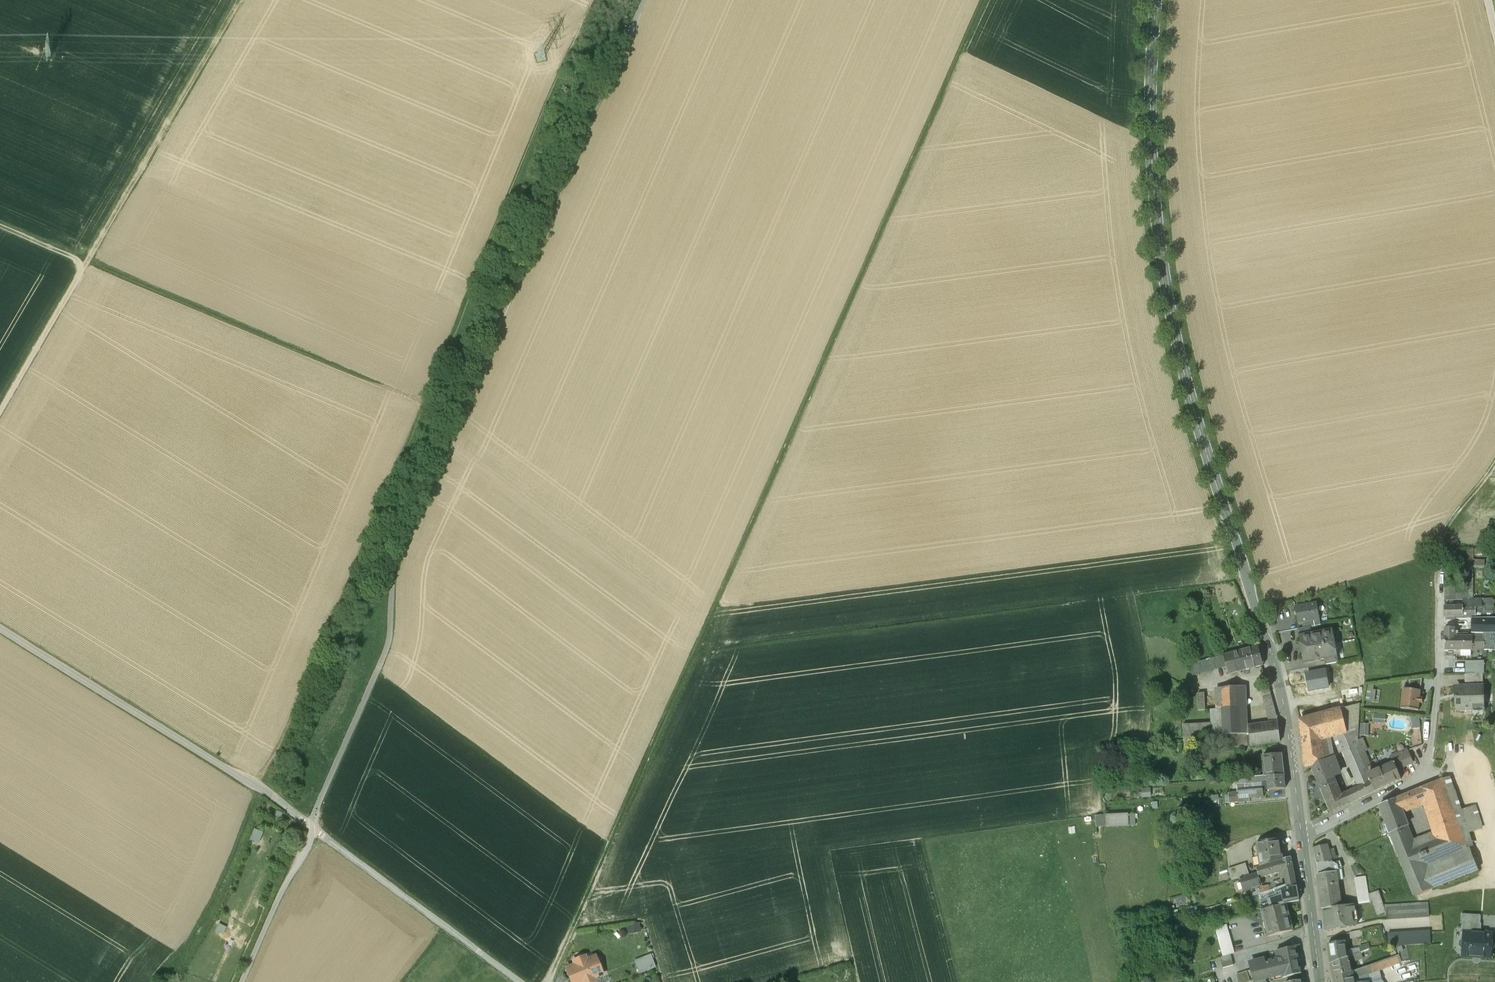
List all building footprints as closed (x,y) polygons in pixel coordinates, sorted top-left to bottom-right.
[(1492,599),(1476,600),(1476,606),(1463,606),(1463,616),(1476,616),(1477,618),(1493,618),(1492,599)] [(1298,623),(1320,619),(1317,604),(1295,608),(1298,623)] [(1463,606),(1444,607),(1444,617),(1452,617),(1463,616),(1463,606)] [(1471,618),(1471,619),(1474,619),(1474,623),(1471,623),(1471,629),(1473,629),(1473,632),(1471,632),(1471,634),(1473,634),(1494,634),(1494,618),(1493,618),(1477,618),(1471,618)] [(1310,627),(1298,629),(1299,636),(1300,636),(1311,634),(1310,627)] [(1462,636),(1462,634),(1458,634),(1458,630),(1454,630),(1454,628),(1444,628),(1445,636),(1444,650),(1460,650),(1460,656),(1471,656),(1471,650),(1494,650),(1494,634),(1473,634),(1473,636),(1462,636)] [(1311,634),(1300,636),(1302,649),(1305,649),(1334,643),(1331,630),(1311,634)] [(1334,643),(1305,649),(1307,662),(1326,659),(1336,657),(1334,643)] [(1247,648),(1239,651),(1244,670),(1263,665),(1258,646),(1250,648),(1249,646),(1247,646),(1247,648)] [(1239,651),(1225,654),(1228,666),(1230,674),(1244,670),(1239,651)] [(1225,655),(1190,664),(1193,675),(1228,666),(1225,655)] [(1336,657),(1326,659),(1327,665),(1339,663),(1338,656),(1336,657)] [(1466,662),(1466,674),(1483,674),(1484,674),(1484,662),(1466,662)] [(1325,671),(1306,674),(1309,691),(1328,687),(1325,671)] [(1483,674),(1466,674),(1467,687),(1483,686),(1483,674)] [(1423,679),(1410,680),(1409,690),(1422,691),(1423,679)] [(1278,719),(1269,685),(1268,685),(1268,684),(1267,684),(1264,686),(1261,686),(1270,723),(1278,722),(1278,719)] [(1467,687),(1457,687),(1457,697),(1456,697),(1456,710),(1484,709),(1483,686),(1467,687)] [(1239,687),(1216,688),(1217,708),(1212,709),(1212,723),(1213,736),(1249,734),(1249,726),(1241,726),(1239,687)] [(1409,690),(1403,689),(1401,709),(1419,711),(1420,704),(1423,704),(1424,699),(1421,699),(1422,691),(1409,690)] [(1205,693),(1197,693),(1198,711),(1205,710),(1205,693)] [(1312,766),(1323,762),(1323,758),(1325,758),(1324,755),(1322,755),(1321,741),(1347,734),(1341,710),(1300,720),(1302,745),(1305,767),(1312,766)] [(1374,714),(1375,722),(1386,722),(1386,714),(1374,714)] [(1413,727),(1421,727),(1421,716),(1413,716),(1413,727)] [(1270,723),(1249,726),(1249,734),(1250,746),(1280,742),(1278,722),(1270,723)] [(1212,723),(1183,724),(1184,737),(1213,736),(1212,723)] [(1421,746),(1412,748),(1414,760),(1423,758),(1421,746)] [(1281,754),(1263,756),(1264,777),(1268,776),(1283,775),(1281,754)] [(1334,758),(1323,762),(1312,766),(1321,790),(1336,784),(1332,776),(1340,773),(1334,758)] [(1401,780),(1393,763),(1380,769),(1383,776),(1370,782),(1370,783),(1374,792),(1401,780)] [(1283,775),(1268,776),(1270,789),(1285,788),(1283,775)] [(1436,840),(1413,850),(1404,828),(1391,834),(1405,869),(1415,897),(1478,870),(1471,855),(1463,846),(1464,845),(1443,780),(1409,794),(1413,805),(1423,801),(1436,840)] [(1370,783),(1341,796),(1336,784),(1321,790),(1330,812),(1374,792),(1370,783)] [(1263,790),(1243,791),(1243,799),(1264,797),(1263,790)] [(1409,794),(1401,797),(1405,808),(1413,805),(1409,794)] [(1401,797),(1379,806),(1391,834),(1404,828),(1407,827),(1400,810),(1405,808),(1401,797)] [(1136,825),(1136,812),(1096,814),(1097,827),(1136,825)] [(1280,840),(1256,843),(1258,856),(1261,856),(1263,866),(1283,860),(1280,840)] [(1327,843),(1314,847),(1317,863),(1318,873),(1334,870),(1332,860),(1327,843)] [(1263,866),(1256,868),(1257,872),(1249,875),(1240,878),(1244,889),(1257,885),(1255,879),(1259,878),(1284,872),(1286,885),(1296,883),(1290,857),(1283,860),(1263,866)] [(1340,860),(1335,861),(1334,859),(1332,860),(1334,870),(1341,868),(1340,860)] [(1245,864),(1228,869),(1232,881),(1240,878),(1249,875),(1245,864)] [(1336,872),(1317,874),(1322,909),(1341,906),(1336,872)] [(1364,876),(1354,877),(1358,904),(1368,902),(1364,876)] [(1296,883),(1286,885),(1258,894),(1262,909),(1287,903),(1299,900),(1296,883)] [(1378,891),(1370,894),(1377,914),(1385,912),(1378,891)] [(1262,909),(1262,911),(1265,910),(1268,921),(1265,921),(1265,922),(1268,922),(1269,928),(1266,928),(1268,937),(1293,931),(1287,903),(1262,909)] [(1341,906),(1322,909),(1325,931),(1341,928),(1341,927),(1357,925),(1354,904),(1341,906)] [(1428,906),(1386,908),(1387,920),(1429,917),(1428,906)] [(1479,915),(1462,914),(1461,932),(1464,932),(1478,933),(1479,915)] [(1235,952),(1228,923),(1216,926),(1223,955),(1221,955),(1223,966),(1233,964),(1231,953),(1235,952)] [(1361,930),(1349,932),(1350,938),(1362,937),(1361,930)] [(1430,931),(1388,933),(1388,946),(1431,943),(1430,931)] [(1478,933),(1464,932),(1463,940),(1461,940),(1459,942),(1459,946),(1460,948),(1463,948),(1462,956),(1490,958),(1492,934),(1478,933)] [(1338,935),(1339,942),(1349,940),(1347,933),(1338,935)] [(1300,935),(1293,936),(1295,946),(1297,952),(1303,951),(1300,935)] [(1345,941),(1327,944),(1330,964),(1348,957),(1345,941)] [(1368,942),(1358,945),(1360,952),(1370,949),(1368,942)] [(1295,946),(1276,951),(1278,960),(1282,974),(1283,977),(1301,973),(1297,952),(1295,946)] [(1360,952),(1349,957),(1350,962),(1362,959),(1360,952)] [(652,954),(635,959),(639,973),(656,967),(652,954)] [(1364,967),(1352,972),(1353,979),(1367,974),(1401,962),(1399,955),(1364,967)] [(1348,957),(1330,964),(1332,974),(1352,971),(1350,962),(1349,957),(1348,957)] [(584,959),(575,962),(577,966),(568,970),(573,981),(581,981),(583,981),(592,981),(593,981),(592,978),(601,974),(594,959),(586,963),(584,959)] [(1278,960),(1251,967),(1255,981),(1282,974),(1278,960)] [(1391,969),(1394,981),(1405,981),(1402,965),(1391,969)] [(1332,974),(1334,981),(1354,981),(1353,979),(1352,972),(1352,971),(1332,974)]
